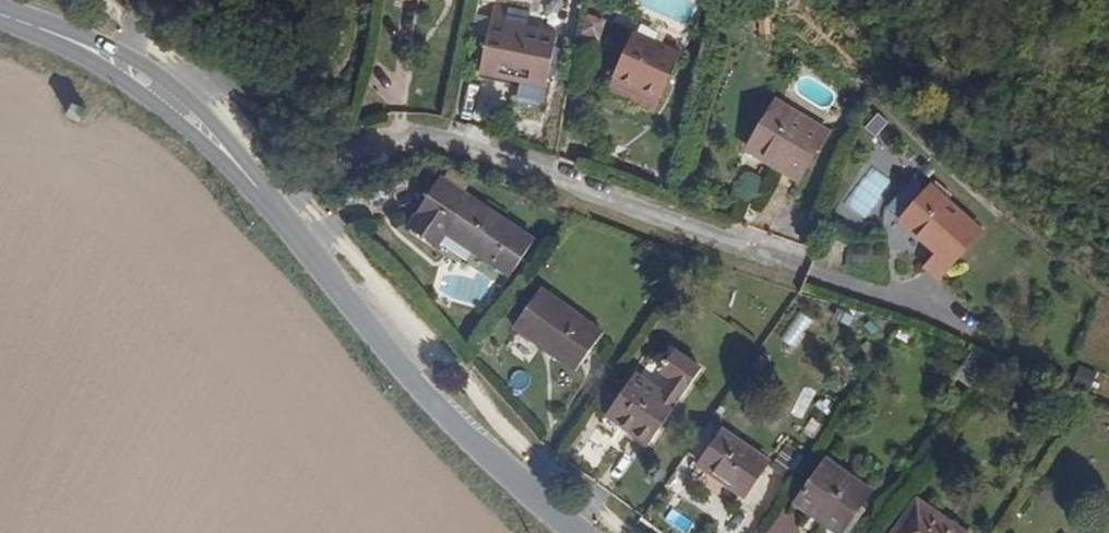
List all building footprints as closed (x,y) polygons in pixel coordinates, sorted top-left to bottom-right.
[(544,101),(555,31),(499,20),(497,25),(485,23),(477,73),(519,80),(516,95),(544,101)] [(659,101),(677,59),(629,37),(610,80),(659,101)] [(795,185),(826,132),(773,103),(748,147),(781,164),(776,173),(795,185)] [(781,164),(748,147),(743,156),(776,173),(781,164)] [(546,234),(450,173),(426,210),(428,212),(419,226),(443,243),(449,245),(459,230),(521,270),(546,234)] [(941,276),(982,229),(930,183),(899,218),(937,251),(926,264),(941,276)] [(617,325),(554,280),(527,320),(589,364),(617,325)] [(651,442),(707,366),(680,348),(665,368),(672,373),(667,380),(640,362),(607,409),(651,442)] [(973,386),(993,357),(974,350),(957,374),(973,386)] [(744,490),(767,458),(723,427),(700,460),(744,490)] [(785,474),(802,449),(787,438),(769,463),(785,474)] [(869,490),(823,463),(794,510),(834,532),(844,532),(869,490)] [(915,497),(890,532),(967,532),(915,497)]
